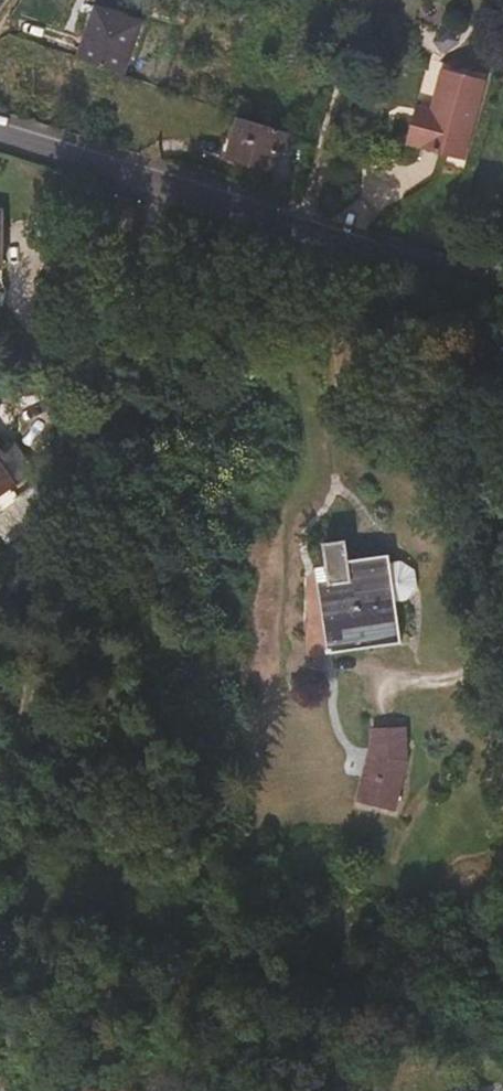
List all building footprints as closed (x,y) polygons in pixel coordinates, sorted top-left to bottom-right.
[(142,23),(97,7),(88,33),(79,58),(123,74),(142,23)] [(486,81),(442,69),(431,109),(418,105),(408,143),(436,151),(465,159),(486,81)] [(285,131),(241,116),(228,157),(252,164),(275,172),(287,132),(285,131)] [(36,473),(14,442),(2,451),(0,448),(0,498),(36,473)] [(0,515),(0,534),(5,543),(33,527),(20,503),(0,515)] [(323,609),(329,650),(330,652),(400,643),(395,603),(406,601),(418,588),(414,570),(401,562),(389,563),(388,555),(348,560),(346,540),(323,543),(326,566),(317,568),(323,609)] [(374,729),(375,758),(370,779),(364,801),(394,809),(406,761),(405,727),(374,729)]
